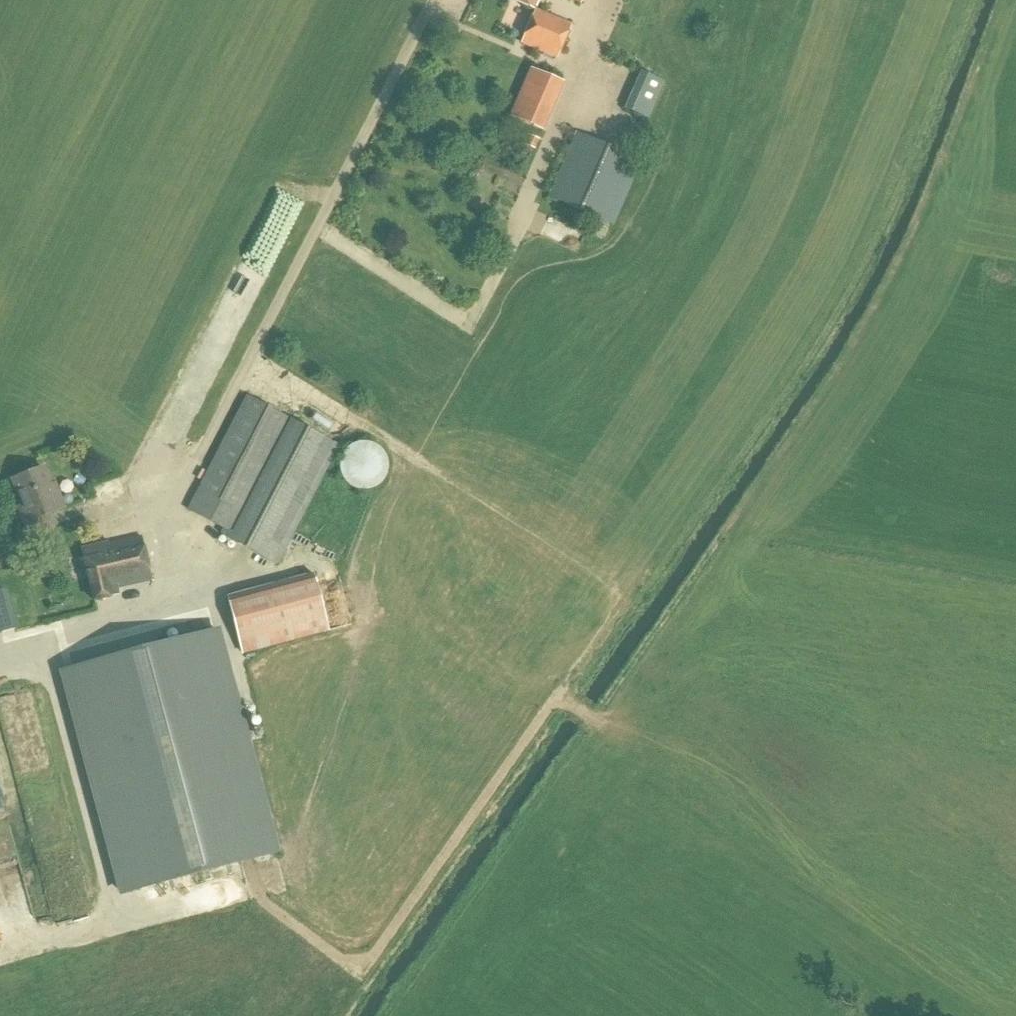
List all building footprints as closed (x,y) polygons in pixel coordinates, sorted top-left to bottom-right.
[(532,8),(536,0),(512,0),(532,8)] [(521,44),(557,59),(572,24),(536,9),(521,44)] [(532,68),(510,116),(543,131),(565,83),(532,68)] [(640,71),(624,109),(648,119),(665,82),(640,71)] [(548,197),(614,226),(642,160),(576,131),(548,197)] [(526,135),(522,143),(533,148),(537,139),(526,135)] [(247,395),(214,457),(186,509),(223,528),(219,535),(278,566),(341,445),(247,395)] [(52,526),(47,515),(64,509),(57,490),(52,492),(43,467),(12,479),(22,504),(18,506),(29,535),(52,526)] [(109,541),(82,547),(93,600),(112,596),(112,595),(123,592),(122,587),(151,580),(142,536),(109,543),(109,541)] [(335,580),(335,568),(322,568),(322,599),(347,600),(347,580),(335,580)] [(312,573),(229,594),(244,654),(327,633),(312,573)] [(276,852),(216,630),(63,671),(122,893),(276,852)] [(42,696),(2,706),(5,718),(45,707),(42,696)] [(3,858),(0,859),(0,916),(5,937),(38,929),(0,767),(0,768),(0,847),(3,858)] [(65,868),(81,867),(80,839),(70,839),(68,811),(46,812),(48,842),(64,842),(65,868)]
